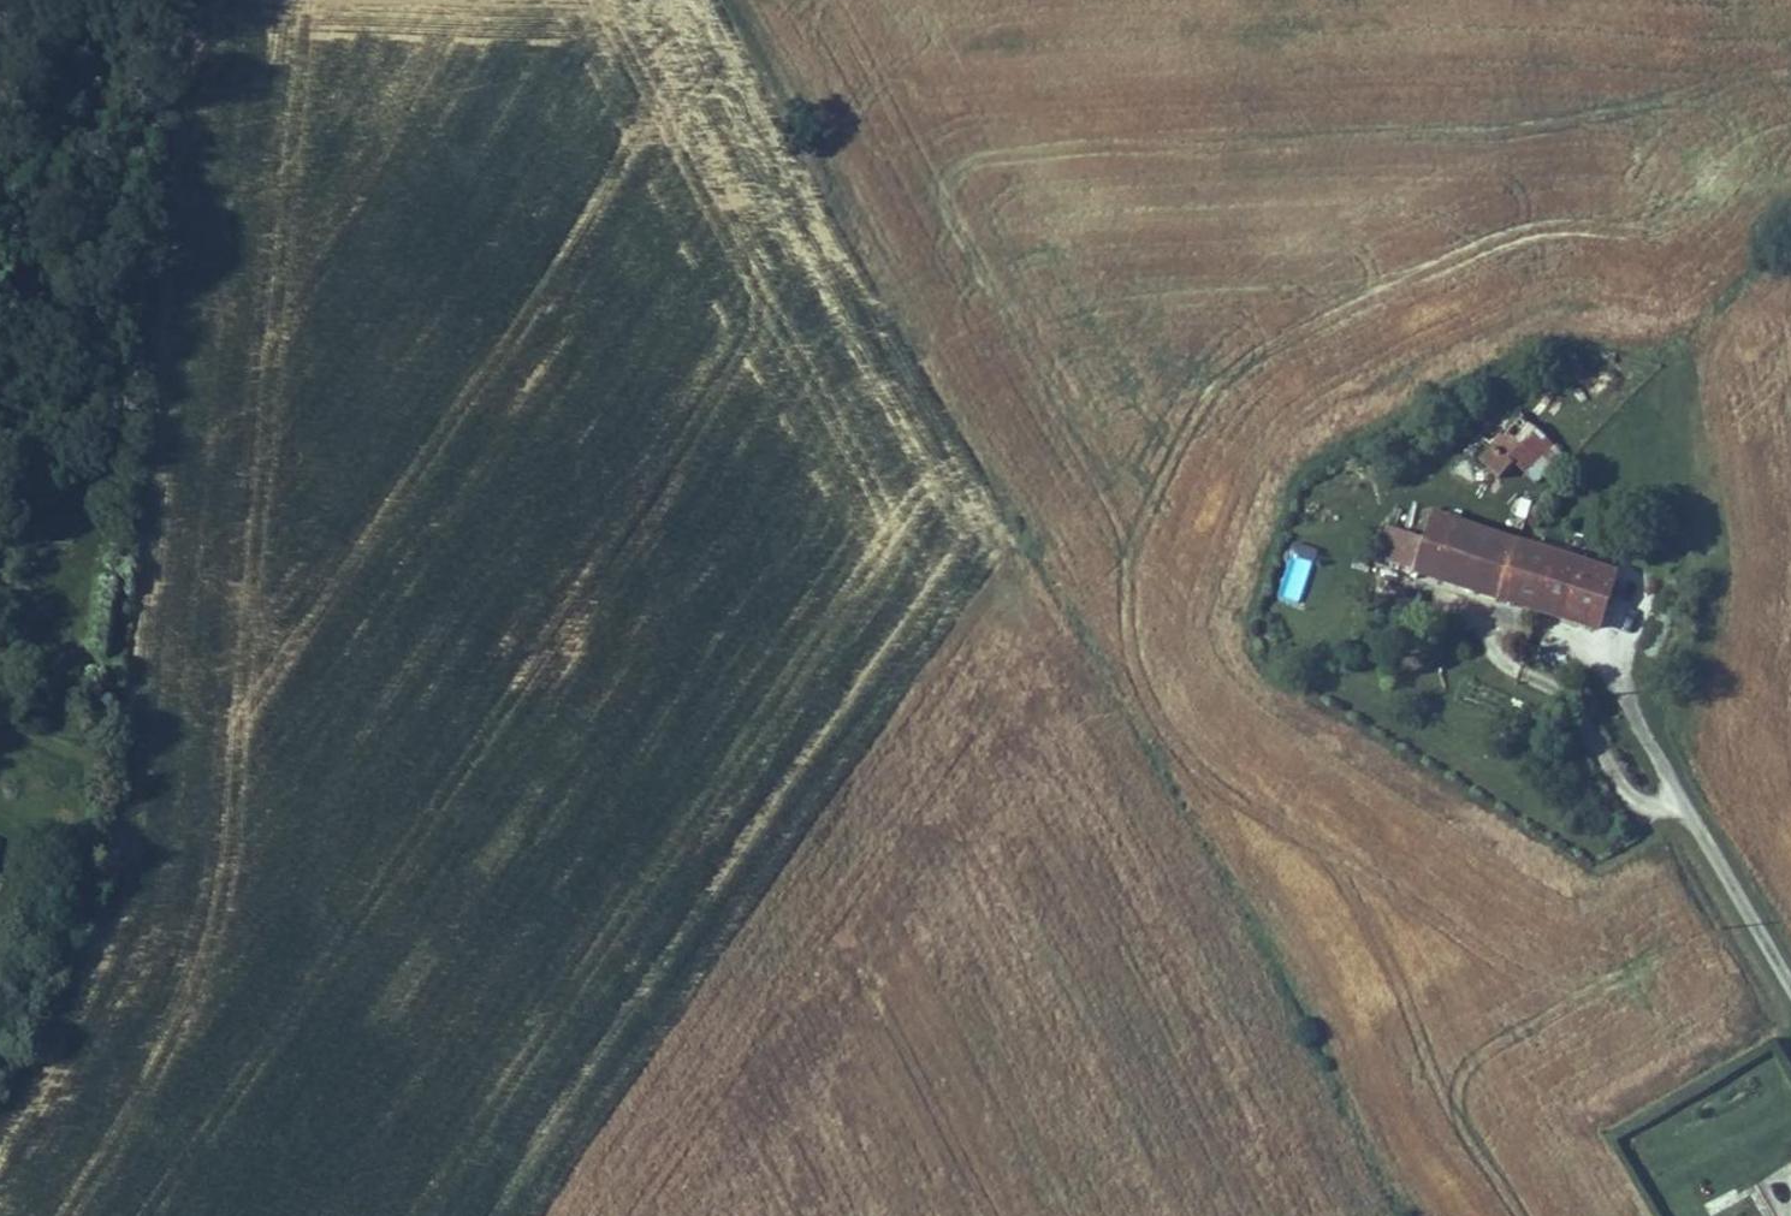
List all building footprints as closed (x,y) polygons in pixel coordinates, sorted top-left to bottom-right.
[(1563,436),(1534,406),(1480,457),(1509,487),(1521,476),(1535,489),(1553,472),(1540,459),(1563,436)] [(1381,527),(1372,556),(1531,606),(1539,580),(1513,571),(1523,543),(1431,514),(1423,540),(1381,527)] [(1610,631),(1627,576),(1523,543),(1513,571),(1539,580),(1531,606),(1610,631)]
